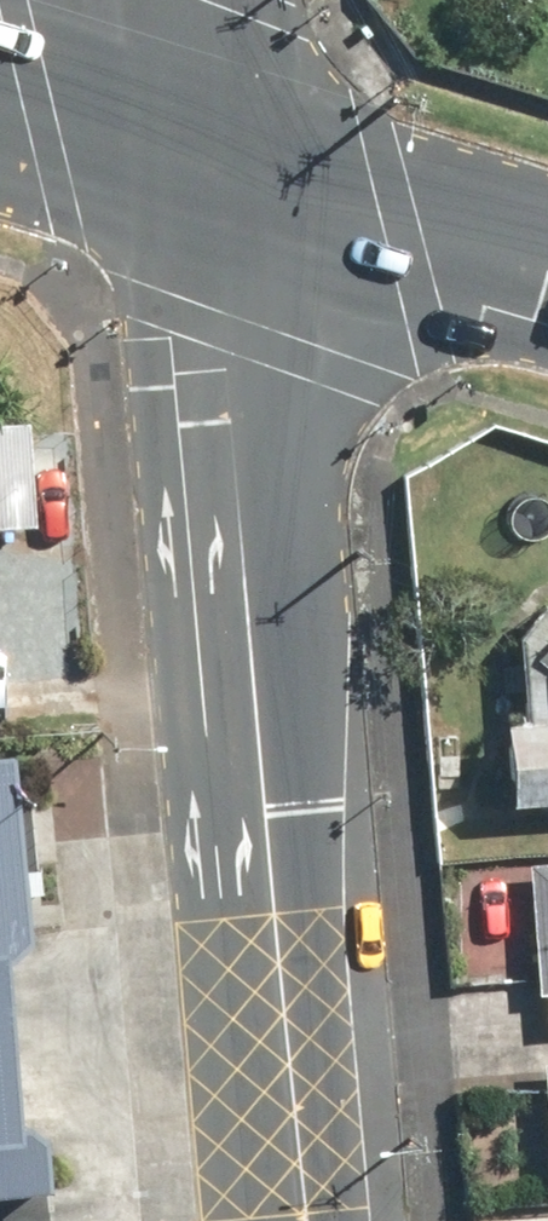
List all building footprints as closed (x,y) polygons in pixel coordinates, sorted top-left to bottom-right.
[(30,524),(24,418),(0,420),(0,525),(30,524)] [(506,801),(547,798),(547,599),(547,600),(517,632),(523,721),(500,722),(506,801)] [(32,943),(14,757),(0,758),(0,946),(32,943)] [(539,991),(547,990),(547,860),(530,861),(539,991)] [(48,1186),(43,1127),(0,1131),(0,1191),(48,1186)]
